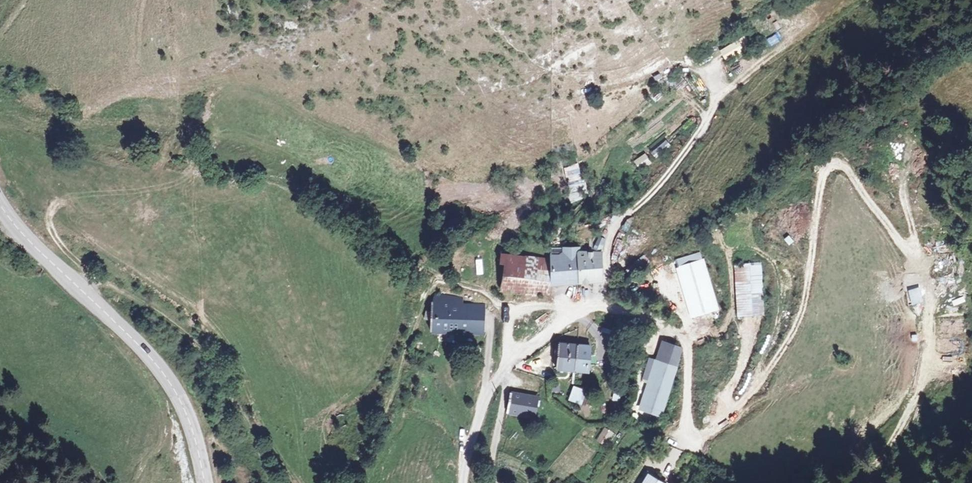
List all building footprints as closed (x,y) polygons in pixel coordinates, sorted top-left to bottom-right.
[(649,150),(654,158),(671,148),(667,140),(649,150)] [(646,154),(633,160),(638,169),(651,163),(646,154)] [(564,167),(569,187),(582,184),(577,164),(564,167)] [(930,239),(930,280),(957,280),(956,239),(930,239)] [(527,292),(532,256),(523,256),(524,248),(512,248),(510,263),(515,264),(512,291),(527,292)] [(562,258),(561,281),(610,281),(611,253),(590,252),(590,250),(575,248),(574,257),(562,256),(562,258)] [(698,253),(672,261),(675,268),(700,261),(698,253)] [(561,295),(561,281),(562,258),(532,256),(527,292),(561,295)] [(700,261),(675,268),(690,316),(715,308),(700,261)] [(757,264),(732,266),(736,315),(761,313),(757,264)] [(910,305),(922,303),(920,287),(908,289),(910,305)] [(954,306),(965,301),(963,296),(951,300),(954,306)] [(449,298),(435,297),(434,304),(432,304),(432,311),(425,310),(425,318),(431,320),(430,331),(469,336),(472,312),(458,309),(448,307),(449,298)] [(459,306),(458,309),(472,312),(469,336),(481,337),(485,309),(459,306)] [(576,370),(580,342),(561,340),(556,367),(576,370)] [(593,344),(580,342),(576,370),(588,371),(593,344)] [(675,368),(655,362),(640,410),(660,416),(675,368)] [(574,406),(587,408),(590,390),(578,388),(574,406)] [(537,396),(509,391),(506,412),(534,416),(537,396)] [(612,401),(620,402),(621,394),(613,393),(612,401)] [(605,427),(596,440),(605,447),(614,434),(605,427)] [(646,470),(634,482),(660,482),(646,470)]
